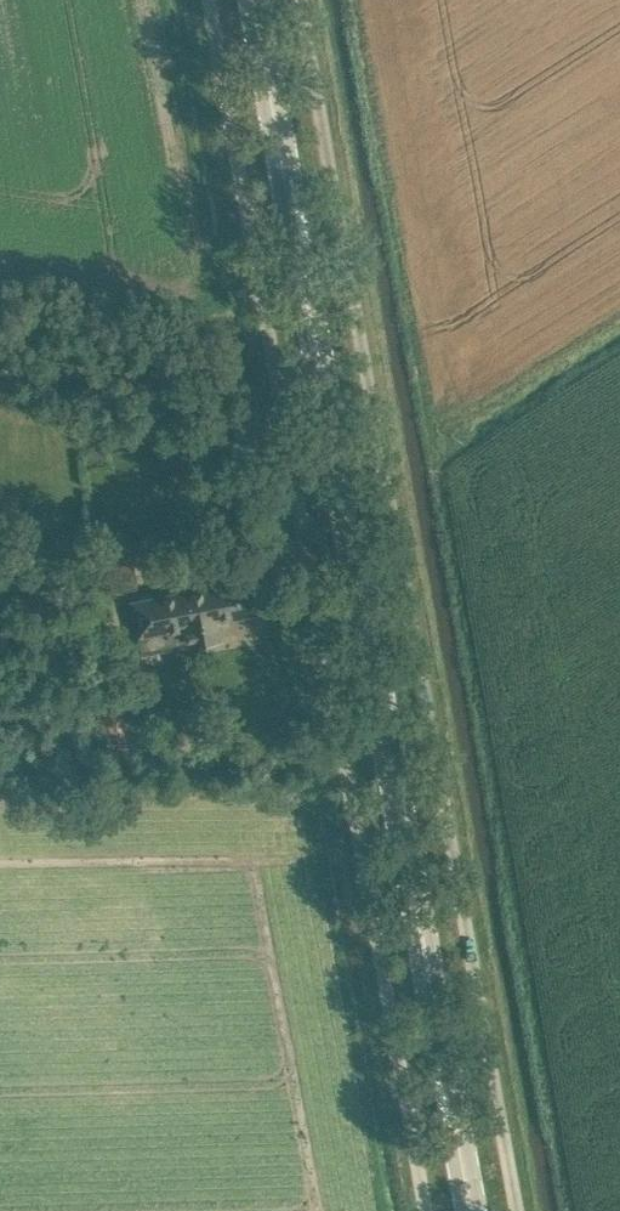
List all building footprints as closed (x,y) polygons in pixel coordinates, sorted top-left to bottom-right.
[(142,656),(189,647),(199,645),(223,640),(219,621),(256,614),(249,580),(226,584),(131,604),(142,656)]
